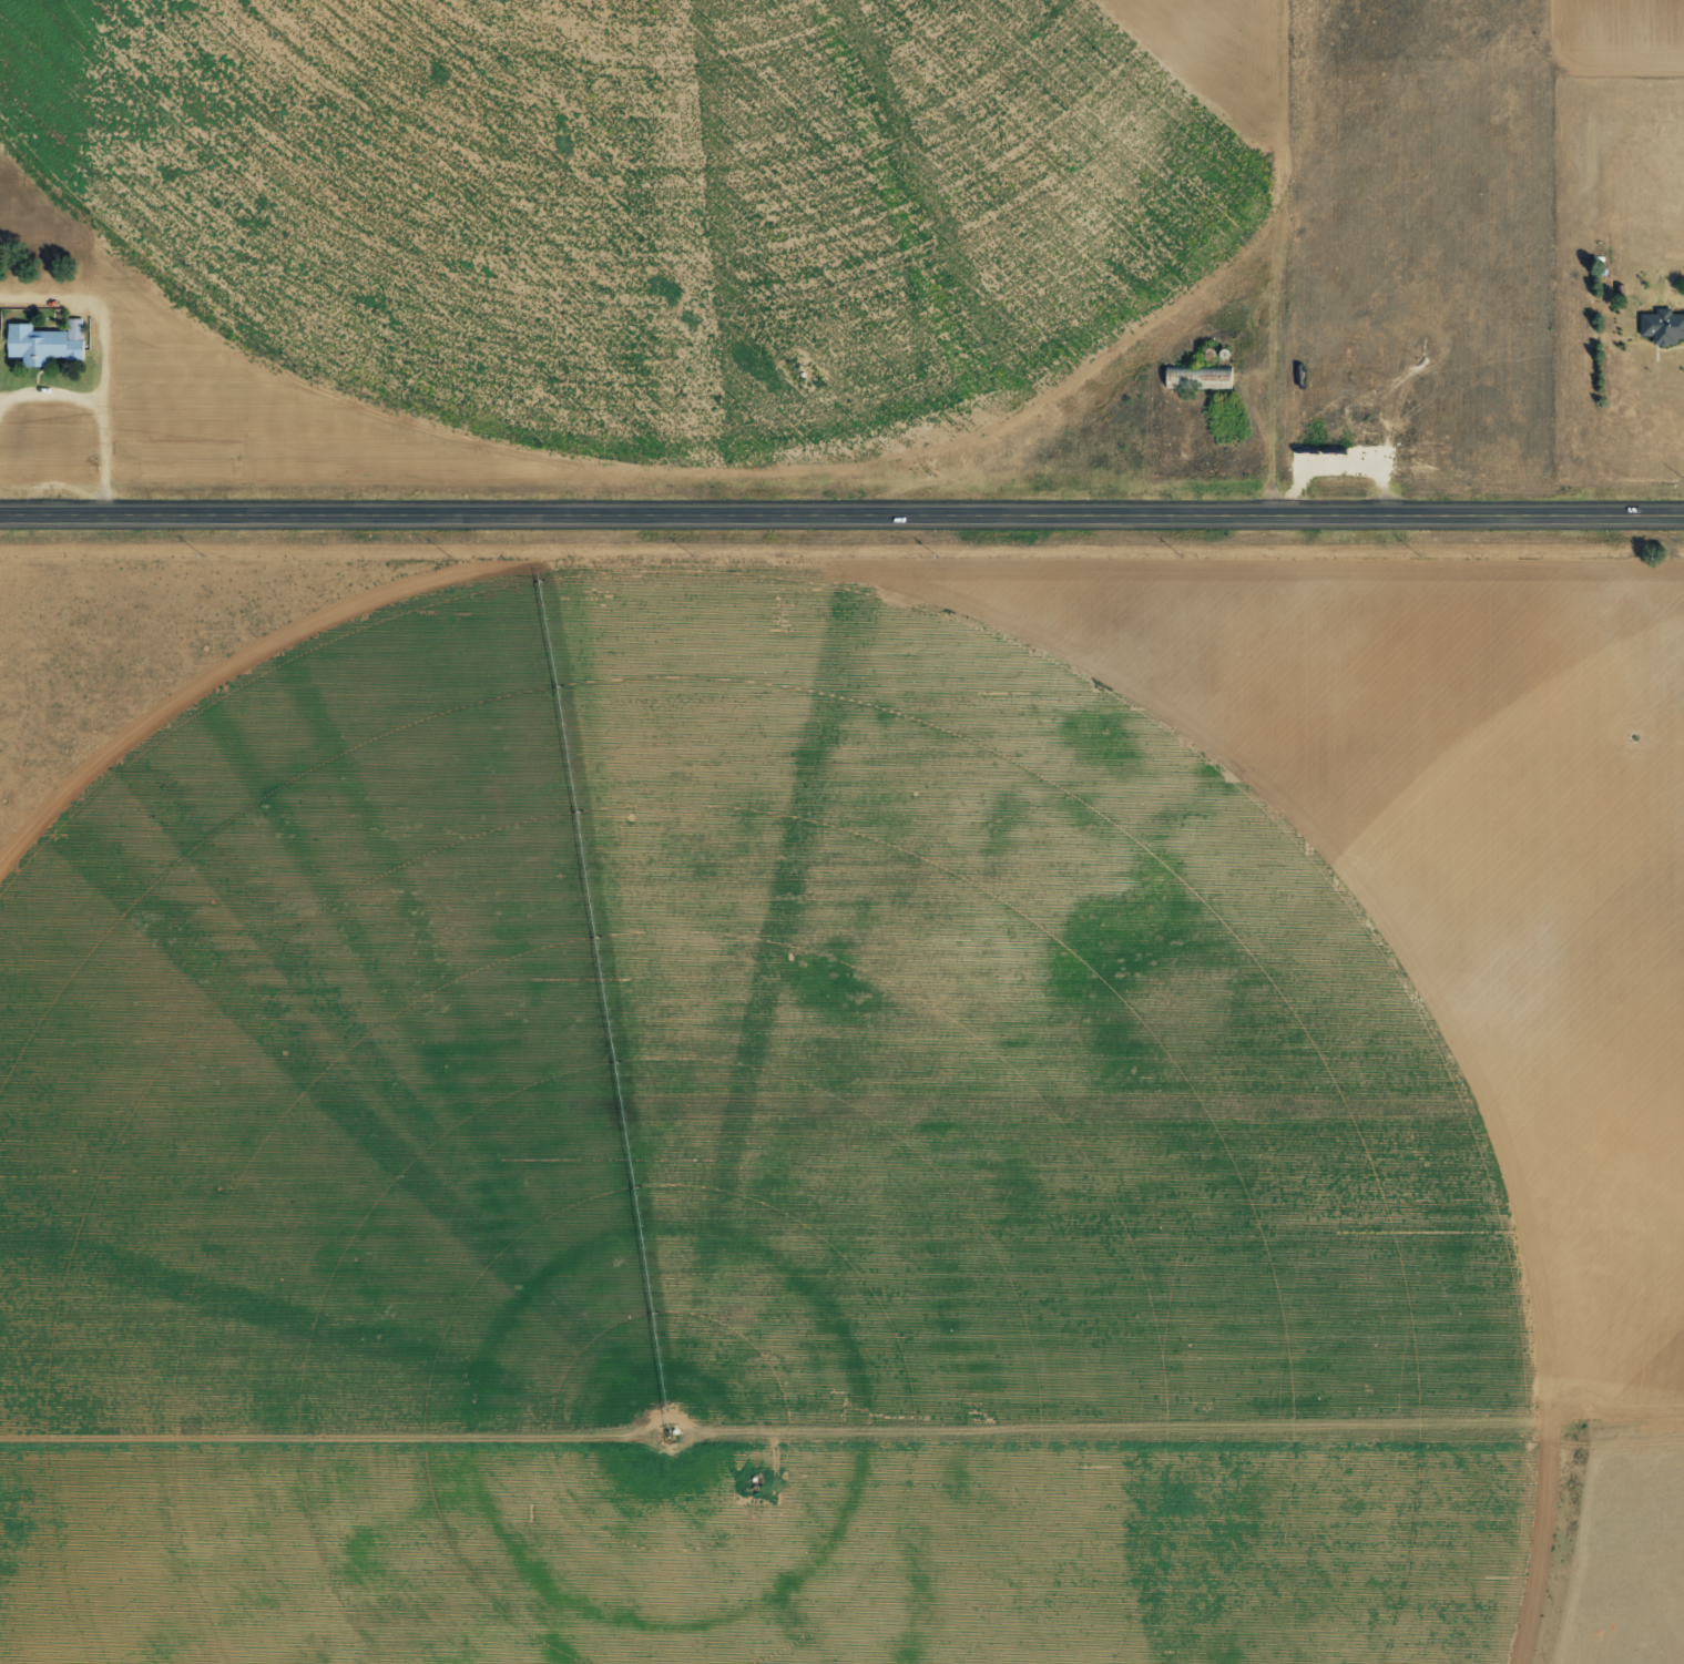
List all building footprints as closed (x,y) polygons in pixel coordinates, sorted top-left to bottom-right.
[(9,325),(10,358),(25,358),(25,368),(50,368),(50,360),(85,359),(85,320),(68,320),(68,332),(34,333),(34,324),(9,325)]
